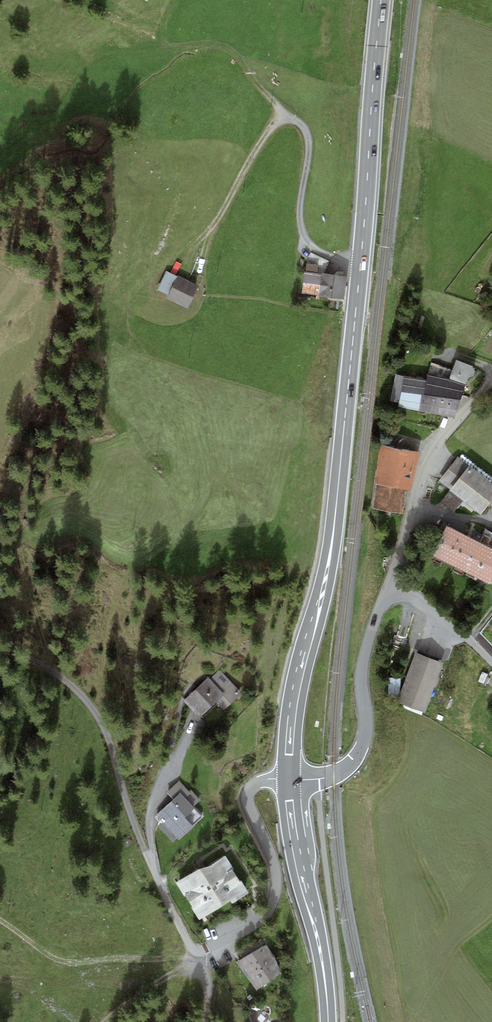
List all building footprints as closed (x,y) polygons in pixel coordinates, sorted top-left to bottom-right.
[(319,265),(306,263),(301,293),(344,299),(347,277),(318,272),(319,265)] [(177,276),(167,271),(157,290),(168,295),(167,298),(187,308),(198,285),(178,275),(177,276)] [(427,380),(424,391),(460,399),(468,377),(473,376),(475,371),(473,366),(457,361),(453,371),(432,363),(427,380)] [(390,405),(418,411),(424,391),(427,380),(396,375),(390,405)] [(454,417),(460,399),(424,391),(418,411),(454,417)] [(419,451),(383,445),(372,507),(402,512),(406,490),(412,491),(419,451)] [(439,481),(450,490),(441,502),(455,512),(464,501),(481,514),(491,500),(491,483),(458,457),(439,481)] [(471,537),(446,524),(431,554),(456,567),(471,537)] [(475,530),(471,537),(491,548),(491,533),(485,529),(482,534),(475,530)] [(471,537),(456,567),(489,584),(491,579),(491,548),(471,537)] [(443,662),(415,652),(397,702),(425,712),(443,662)] [(208,676),(183,700),(200,717),(216,702),(224,710),(242,693),(219,670),(210,679),(208,676)] [(400,678),(389,678),(388,696),(398,697),(400,678)] [(179,792),(155,814),(180,841),(195,827),(186,817),(195,809),(179,792)] [(199,869),(176,882),(199,920),(230,900),(232,903),(249,892),(225,855),(211,865),(199,869)] [(266,944),(237,963),(257,990),(281,973),(276,957),(266,944)]
